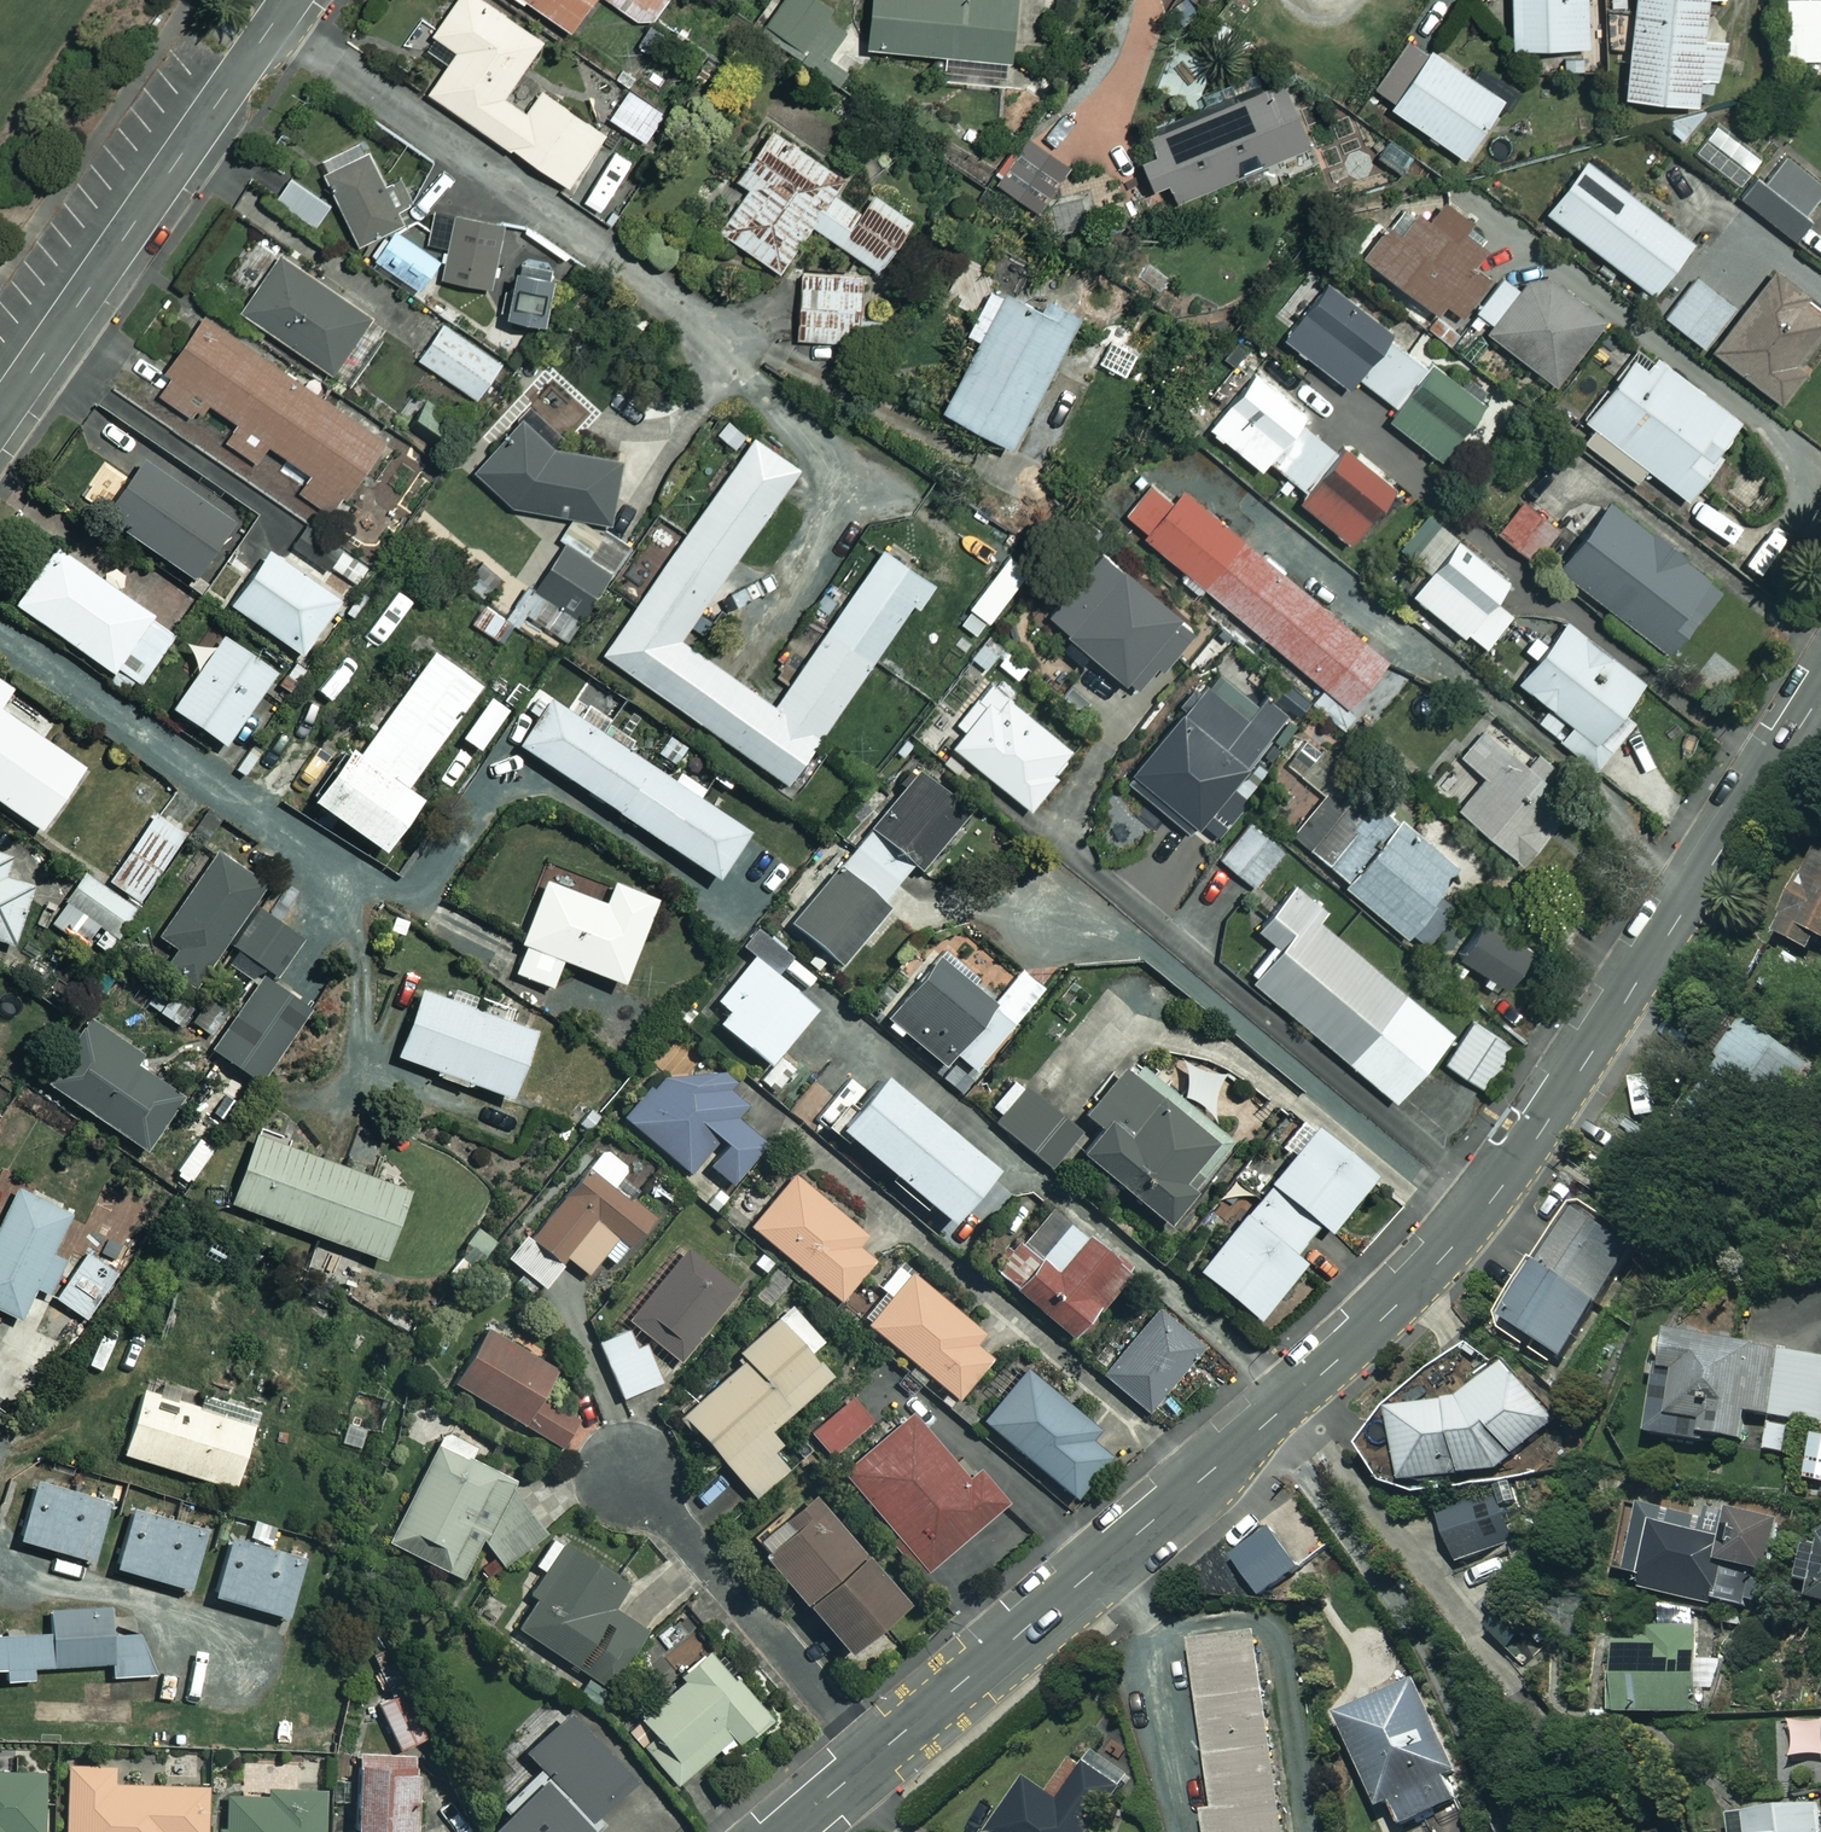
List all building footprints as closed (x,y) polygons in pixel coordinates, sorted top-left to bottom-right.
[(431,92),(578,186),(613,133),(545,90),(535,105),(510,90),(546,35),(491,0),(464,0),(434,46),(453,58),(431,92)] [(577,28),(595,0),(533,0),(577,28)] [(611,0),(657,28),(674,0),(611,0)] [(769,23),(811,51),(837,10),(822,0),(784,0),(769,23)] [(873,41),(1017,58),(1024,0),(877,0),(873,41)] [(1516,49),(1595,46),(1594,0),(1514,0),(1516,49)] [(1629,99),(1704,106),(1707,74),(1727,76),(1730,39),(1708,37),(1711,0),(1637,0),(1629,99)] [(1784,21),(1783,59),(1820,60),(1820,22),(1784,21)] [(1185,37),(1153,86),(1192,110),(1223,61),(1185,37)] [(1439,47),(1395,109),(1471,161),(1514,99),(1439,47)] [(1288,77),(1156,137),(1187,204),(1318,144),(1288,77)] [(630,91),(613,117),(647,139),(664,113),(630,91)] [(1761,157),(1715,122),(1693,151),(1739,186),(1761,157)] [(728,237),(786,273),(815,226),(883,267),(916,213),(775,126),(743,178),(758,188),(728,237)] [(1026,138),(998,179),(1047,212),(1074,171),(1026,138)] [(335,164),(366,240),(407,223),(376,148),(335,164)] [(1746,199),(1804,244),(1820,223),(1820,175),(1785,148),(1746,199)] [(1597,160),(1554,212),(1654,294),(1697,243),(1597,160)] [(293,173),(278,192),(321,225),(336,205),(293,173)] [(1407,204),(1369,258),(1466,324),(1496,280),(1479,268),(1499,239),(1447,203),(1434,223),(1407,204)] [(461,215),(448,274),(497,285),(511,227),(461,215)] [(397,232),(381,257),(426,285),(442,260),(397,232)] [(284,249),(244,306),(337,370),(377,312),(284,249)] [(561,264),(526,259),(517,312),(553,317),(561,264)] [(1534,272),(1490,330),(1564,385),(1607,328),(1534,272)] [(1671,319),(1786,409),(1816,370),(1803,360),(1820,337),(1820,307),(1776,272),(1746,311),(1703,278),(1671,319)] [(867,278),(806,273),(801,333),(863,338),(867,278)] [(1338,280),(1289,341),(1356,393),(1404,332),(1338,280)] [(1011,290),(952,409),(1023,444),(1088,312),(1050,293),(1043,306),(1011,290)] [(179,379),(169,394),(205,420),(218,401),(248,422),(233,443),(263,464),(275,446),(317,476),(303,495),(330,514),(346,491),(365,505),(405,449),(211,313),(170,372),(179,379)] [(449,320),(424,357),(483,397),(508,361),(449,320)] [(1644,349),(1592,420),(1691,492),(1743,422),(1644,349)] [(1445,361),(1394,420),(1447,465),(1498,407),(1445,361)] [(1259,372),(1213,425),(1266,470),(1311,416),(1259,372)] [(565,449),(529,417),(481,471),(522,507),(616,521),(626,458),(565,449)] [(802,465),(758,435),(610,653),(797,779),(936,574),(890,543),(783,701),(686,636),(802,465)] [(1352,439),(1299,498),(1351,545),(1404,487),(1352,439)] [(152,461),(111,518),(201,581),(241,525),(152,461)] [(1159,484),(1131,516),(1354,707),(1394,662),(1191,489),(1180,502),(1159,484)] [(1529,499),(1500,534),(1534,561),(1563,526),(1529,499)] [(1622,509),(1573,573),(1674,650),(1723,587),(1622,509)] [(577,540),(529,613),(580,646),(628,574),(577,540)] [(1461,540),(1420,594),(1491,648),(1533,594),(1461,540)] [(59,543),(18,605),(124,675),(165,612),(59,543)] [(1111,545),(1053,611),(1136,683),(1194,617),(1111,545)] [(275,550),(236,605),(303,653),(342,597),(275,550)] [(1030,571),(1001,552),(975,590),(1005,610),(1030,571)] [(502,578),(485,557),(462,576),(480,597),(502,578)] [(1573,616),(1524,681),(1603,739),(1652,675),(1573,616)] [(229,637),(178,713),(228,747),(280,671),(229,637)] [(350,749),(316,799),(394,852),(431,798),(419,790),(489,688),(437,653),(364,759),(350,749)] [(1224,671),(1133,778),(1200,834),(1291,727),(1224,671)] [(42,830),(88,768),(5,707),(14,694),(0,684),(0,799),(42,830)] [(1003,686),(959,735),(1037,804),(1081,755),(1003,686)] [(555,696),(523,743),(720,877),(752,831),(555,696)] [(1301,724),(1275,758),(1316,790),(1343,756),(1301,724)] [(1487,775),(1462,809),(1518,851),(1575,773),(1542,749),(1532,762),(1484,727),(1462,756),(1487,775)] [(920,770),(872,829),(930,877),(978,818),(920,770)] [(1366,787),(1317,847),(1430,940),(1480,880),(1366,787)] [(159,816),(114,882),(144,902),(190,837),(159,816)] [(1281,849),(1247,822),(1219,857),(1254,884),(1281,849)] [(15,943),(34,863),(0,852),(0,939),(15,943)] [(270,886),(220,852),(162,937),(213,971),(270,886)] [(1781,932),(1820,955),(1820,862),(1781,932)] [(840,868),(791,923),(844,970),(894,914),(840,868)] [(131,906),(81,874),(51,921),(84,942),(95,925),(112,936),(131,906)] [(554,880),(517,988),(549,999),(564,957),(630,980),(658,899),(615,884),(609,899),(554,880)] [(1282,943),(1255,976),(1404,1097),(1459,1030),(1326,921),(1335,910),(1299,881),(1262,926),(1282,943)] [(267,906),(237,948),(273,974),(303,933),(267,906)] [(1492,915),(1467,955),(1514,983),(1539,943),(1492,915)] [(942,958),(890,1017),(949,1068),(1000,1009),(942,958)] [(771,967),(722,1023),(767,1063),(817,1007),(771,967)] [(425,987),(401,1054),(517,1095),(541,1028),(425,987)] [(252,996),(216,1053),(246,1071),(281,1014),(252,996)] [(145,1047),(89,1021),(49,1089),(159,1153),(192,1098),(134,1065),(145,1047)] [(1479,1021),(1451,1063),(1491,1090),(1519,1048),(1479,1021)] [(1765,1028),(1703,1124),(1750,1154),(1811,1057),(1765,1028)] [(1087,1156),(1170,1224),(1235,1140),(1129,1060),(1088,1113),(1108,1128),(1087,1156)] [(671,1072),(631,1117),(691,1173),(702,1157),(734,1185),(768,1145),(737,1121),(733,1074),(671,1072)] [(890,1074),(845,1127),(957,1220),(1001,1168),(890,1074)] [(1027,1089),(1000,1121),(1053,1166),(1081,1135),(1027,1089)] [(1315,1129),(1202,1269),(1265,1322),(1313,1261),(1298,1250),(1321,1221),(1333,1231),(1376,1178),(1315,1129)] [(263,1134),(237,1206),(387,1258),(412,1186),(263,1134)] [(211,1151),(191,1137),(168,1172),(189,1185),(211,1151)] [(586,1165),(529,1234),(508,1260),(544,1289),(568,1259),(589,1276),(643,1211),(586,1165)] [(802,1176),(758,1229),(844,1300),(876,1261),(864,1250),(875,1237),(802,1176)] [(0,1237),(0,1313),(23,1324),(79,1210),(26,1184),(0,1237)] [(1015,1269),(1006,1280),(1076,1339),(1133,1272),(1051,1204),(1004,1260),(1015,1269)] [(1580,1207),(1508,1323),(1567,1359),(1639,1243),(1580,1207)] [(734,1293),(688,1252),(627,1319),(673,1361),(734,1293)] [(116,1273),(83,1253),(54,1300),(87,1320),(116,1273)] [(988,1332),(914,1272),(869,1327),(961,1401),(993,1363),(975,1348),(988,1332)] [(683,1418),(756,1499),(793,1466),(765,1435),(832,1375),(812,1353),(827,1340),(793,1303),(740,1350),(748,1360),(683,1418)] [(1163,1310),(1108,1380),(1156,1418),(1211,1348),(1163,1310)] [(490,1326),(457,1385),(566,1445),(581,1418),(542,1396),(560,1365),(490,1326)] [(657,1381),(633,1326),(595,1342),(619,1397),(657,1381)] [(1677,1337),(1661,1435),(1748,1450),(1754,1410),(1820,1421),(1820,1361),(1677,1337)] [(1571,1450),(1480,1349),(1431,1379),(1372,1450),(1393,1486),(1430,1493),(1493,1481),(1534,1472),(1571,1450)] [(1100,1425),(1030,1370),(988,1423),(1082,1498),(1114,1458),(1089,1438),(1100,1425)] [(142,1389),(123,1452),(239,1487),(258,1423),(142,1389)] [(850,1400),(811,1436),(833,1459),(872,1424),(850,1400)] [(918,1411),(844,1471),(928,1574),(1013,1504),(986,1472),(975,1481),(918,1411)] [(374,1425),(346,1417),(337,1446),(365,1454),(374,1425)] [(390,1544),(468,1573),(486,1538),(501,1566),(545,1537),(508,1468),(443,1444),(390,1544)] [(1436,1518),(1457,1566),(1551,1526),(1531,1478),(1436,1518)] [(38,1479),(22,1537),(98,1557),(113,1499),(38,1479)] [(1731,1524),(1639,1504),(1625,1571),(1650,1576),(1647,1591),(1766,1616),(1787,1517),(1735,1506),(1731,1524)] [(137,1505),(119,1566),(194,1588),(212,1527),(137,1505)] [(825,1505),(770,1553),(856,1651),(911,1602),(825,1505)] [(234,1537),(217,1595),(294,1617),(310,1559),(234,1537)] [(615,1687),(648,1631),(615,1612),(633,1580),(570,1544),(519,1631),(615,1687)] [(1810,1605),(1820,1607),(1820,1555),(1810,1605)] [(13,1666),(14,1681),(155,1667),(122,1609),(51,1612),(52,1631),(0,1634),(0,1667),(13,1666)] [(1545,1649),(1509,1613),(1490,1632),(1526,1668),(1545,1649)] [(1197,1636),(1226,1804),(1205,1807),(1209,1831),(1296,1831),(1260,1625),(1197,1636)] [(1625,1636),(1627,1715),(1704,1713),(1703,1634),(1625,1636)] [(657,1736),(645,1746),(681,1787),(734,1740),(742,1750),(778,1718),(715,1647),(683,1675),(688,1681),(643,1721),(657,1736)] [(1426,1677),(1342,1716),(1387,1813),(1404,1805),(1416,1830),(1483,1799),(1426,1677)] [(403,1692),(377,1703),(394,1748),(421,1737),(403,1692)] [(496,1827),(500,1831),(672,1831),(678,1826),(572,1713),(521,1761),(542,1784),(496,1827)] [(998,1831),(1118,1831),(1143,1791),(1082,1754),(1058,1793),(1031,1777),(998,1831)] [(367,1831),(383,1831),(418,1831),(419,1764),(369,1763),(367,1831)] [(70,1831),(210,1831),(211,1785),(116,1783),(117,1766),(71,1765),(70,1831)] [(47,1775),(0,1773),(0,1831),(45,1831),(47,1775)] [(221,1831),(327,1831),(328,1798),(223,1793),(221,1831)] [(1735,1817),(1737,1831),(1820,1831),(1820,1805),(1735,1817)]
